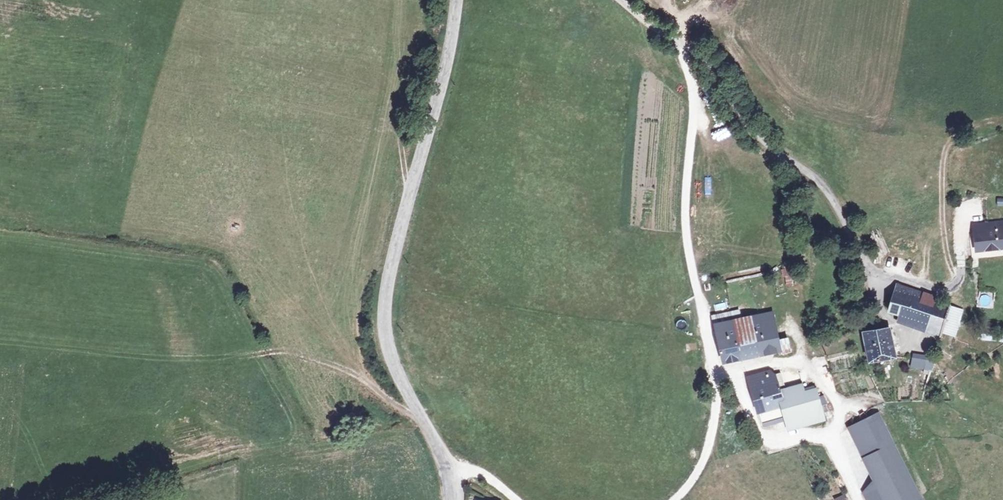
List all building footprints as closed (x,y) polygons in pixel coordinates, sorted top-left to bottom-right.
[(735,139),(731,125),(713,130),(717,144),(735,139)] [(997,213),(967,217),(970,237),(979,236),(980,241),(1000,238),(997,213)] [(783,268),(783,287),(793,287),(793,268),(783,268)] [(952,298),(897,281),(887,313),(899,317),(897,323),(940,337),(942,332),(956,337),(965,309),(950,305),(952,298)] [(709,318),(710,322),(716,357),(744,353),(775,349),(773,339),(770,313),(769,310),(709,318)] [(891,327),(862,332),(868,364),(897,358),(891,327)] [(781,338),(773,339),(775,349),(775,353),(783,351),(781,338)] [(911,368),(933,371),(935,356),(913,353),(911,368)] [(841,361),(832,364),(834,371),(843,368),(841,361)] [(749,394),(750,400),(754,423),(775,420),(778,429),(813,422),(810,400),(807,388),(785,393),(783,381),(775,382),(774,375),(767,376),(765,368),(745,372),(749,394)] [(846,422),(860,452),(884,499),(920,499),(874,408),(846,422)]
